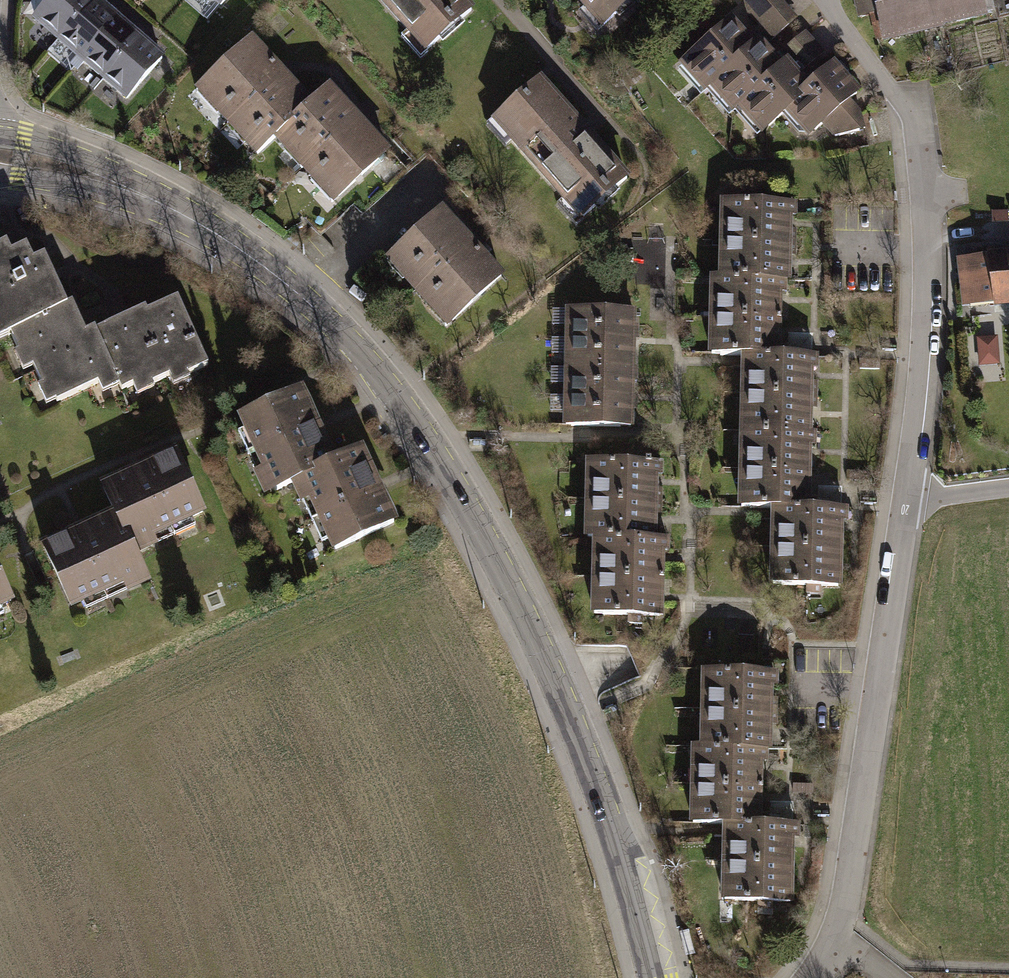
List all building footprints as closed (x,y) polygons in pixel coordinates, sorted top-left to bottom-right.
[(32,29),(55,49),(95,2),(93,0),(57,0),(32,29)] [(215,12),(226,0),(201,0),(215,12)] [(459,0),(371,0),(423,60),(473,16),(459,0)] [(601,33),(639,0),(572,0),(601,33)] [(774,0),(738,0),(751,23),(774,0)] [(751,23),(776,49),(802,24),(779,0),(774,0),(751,23)] [(858,24),(879,18),(888,52),(1008,19),(1008,0),(851,0),(858,24)] [(118,21),(95,2),(55,49),(78,68),(118,21)] [(141,41),(118,21),(78,68),(101,88),(141,41)] [(680,73),(704,99),(709,94),(756,53),(732,26),(680,73)] [(807,36),(784,58),(795,70),(798,67),(811,80),(831,61),(807,36)] [(164,60),(141,41),(101,88),(124,107),(164,60)] [(195,96),(256,162),(275,144),(313,109),(251,43),(195,96)] [(709,94),(733,121),(737,117),(786,74),(762,48),(756,53),(709,94)] [(737,117),(761,144),(787,121),(814,97),(790,70),(786,74),(737,117)] [(787,121),(811,147),(825,135),(855,108),(864,100),(840,74),(814,97),(787,121)] [(539,83),(489,127),(579,229),(629,185),(539,83)] [(275,144),(337,210),(393,157),(332,91),(313,109),(275,144)] [(855,108),(825,135),(841,153),(868,151),(866,120),(855,108)] [(797,246),(797,208),(728,207),(727,245),(797,246)] [(388,266),(450,332),(506,279),(445,213),(388,266)] [(796,285),(797,246),(727,245),(726,283),(785,285),(796,285)] [(12,333),(68,306),(46,260),(34,266),(27,252),(11,260),(4,246),(0,248),(0,339),(12,333)] [(956,261),(963,319),(1008,314),(1008,255),(956,261)] [(785,323),(785,285),(726,283),(716,283),(715,322),(785,323)] [(144,307),(94,332),(119,381),(121,386),(133,380),(138,391),(154,383),(151,377),(167,369),(173,381),(188,374),(186,369),(209,358),(179,296),(146,312),(144,307)] [(73,304),(68,306),(12,333),(20,349),(15,352),(23,369),(34,363),(44,383),(38,386),(46,402),(95,379),(101,390),(119,381),(94,332),(93,328),(87,331),(73,304)] [(567,332),(567,342),(639,344),(640,315),(554,312),(553,332),(567,332)] [(784,361),(785,323),(715,322),(714,360),(750,361),(784,361)] [(982,368),(1003,366),(1001,339),(981,340),(982,368)] [(566,363),(566,371),(638,373),(639,344),(567,342),(552,341),(552,362),(566,363)] [(819,400),(820,362),(784,361),(750,361),(749,399),(819,400)] [(565,391),(565,400),(638,402),(638,373),(566,371),(552,370),(551,391),(565,391)] [(254,478),(265,500),(288,489),(337,466),(301,391),(238,421),(263,474),(254,478)] [(565,420),(564,429),(637,431),(638,402),(565,400),(551,399),(551,419),(565,420)] [(818,439),(819,400),(749,399),(749,437),(818,439)] [(817,477),(818,439),(749,437),(748,476),(817,477)] [(307,506),(333,560),(396,530),(361,455),(337,466),(288,489),(298,510),(307,506)] [(154,546),(209,520),(179,457),(104,492),(115,515),(137,565),(158,555),(154,546)] [(659,506),(660,468),(591,466),(590,505),(659,506)] [(817,515),(817,477),(748,476),(747,514),(778,515),(817,515)] [(659,544),(659,506),(590,505),(589,543),(597,543),(659,544)] [(126,598),(148,587),(137,565),(115,515),(39,550),(68,614),(122,589),(126,598)] [(847,554),(847,516),(817,515),(778,515),(777,553),(847,554)] [(666,583),(667,544),(659,544),(597,543),(596,581),(666,583)] [(846,593),(847,554),(777,553),(776,591),(846,593)] [(17,614),(0,578),(0,622),(17,614)] [(665,621),(666,583),(596,581),(596,620),(665,621)] [(774,717),(775,679),(705,678),(705,716),(774,717)] [(773,756),(774,717),(705,716),(704,754),(763,755),(773,756)] [(762,794),(763,755),(704,754),(693,754),(692,792),(762,794)] [(815,787),(795,786),(794,797),(814,798),(815,787)] [(761,832),(762,794),(692,792),(692,831),(728,832),(761,832)] [(796,871),(797,833),(761,832),(728,832),(727,870),(796,871)] [(796,910),(796,871),(727,870),(726,908),(796,910)] [(688,933),(679,935),(684,954),(693,952),(688,933)]
